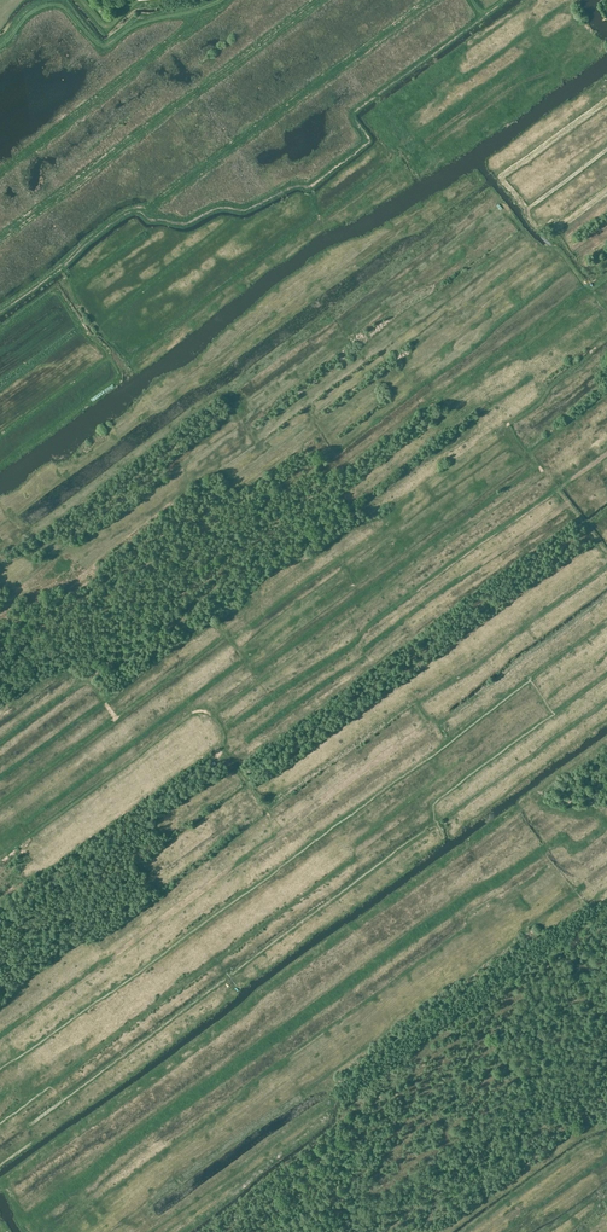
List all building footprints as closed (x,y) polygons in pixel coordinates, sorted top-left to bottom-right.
[(538,430),(542,437),(549,432),(546,426),(538,430)]
